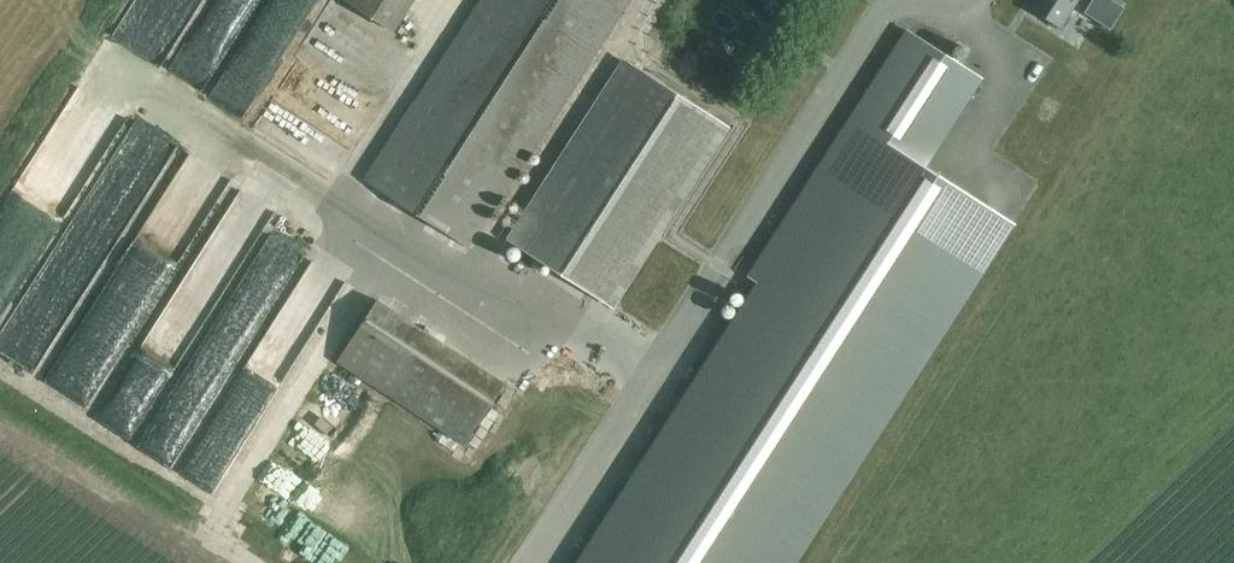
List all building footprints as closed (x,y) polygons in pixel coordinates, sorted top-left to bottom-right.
[(267,77),(308,0),(208,0),(170,71),(243,110),(262,74),(267,77)] [(386,28),(391,31),(410,0),(342,0),(386,28)] [(364,180),(470,247),(628,0),(479,0),(364,180)] [(1030,7),(1049,19),(1049,21),(1058,26),(1062,25),(1067,17),(1067,15),(1077,0),(1035,0),(1030,7)] [(1097,21),(1110,29),(1123,8),(1112,0),(1111,0),(1097,21)] [(1009,223),(927,170),(923,167),(971,92),(976,84),(980,78),(961,66),(947,57),(907,31),(749,276),(762,284),(761,285),(754,296),(581,562),(790,562),(1009,223)] [(959,47),(958,47),(957,47),(956,48),(955,48),(954,49),(953,50),(952,51),(952,52),(952,53),(951,54),(951,55),(952,56),(952,57),(952,58),(953,58),(953,59),(954,59),(954,60),(955,60),(955,61),(956,61),(957,61),(958,62),(959,62),(960,61),(961,61),(962,61),(963,60),(964,59),(965,59),(965,58),(965,57),(966,56),(966,55),(966,54),(966,53),(966,52),(965,52),(965,51),(965,50),(964,50),(964,49),(963,49),(963,48),(962,48),(961,48),(961,47),(960,47),(959,47)] [(510,238),(613,304),(726,125),(623,60),(510,238)] [(152,167),(141,190),(154,196),(166,173),(152,167)] [(247,173),(160,319),(195,340),(268,218),(279,224),(290,207),(275,198),(278,192),(247,173)] [(165,186),(109,269),(141,291),(153,275),(141,267),(165,230),(171,234),(192,204),(165,186)] [(10,225),(47,245),(66,211),(28,191),(10,225)] [(79,205),(59,254),(90,266),(110,218),(79,205)] [(226,376),(266,302),(234,284),(193,358),(226,376)] [(338,362),(466,445),(505,383),(377,301),(338,362)] [(520,324),(514,335),(531,345),(538,334),(520,324)]
